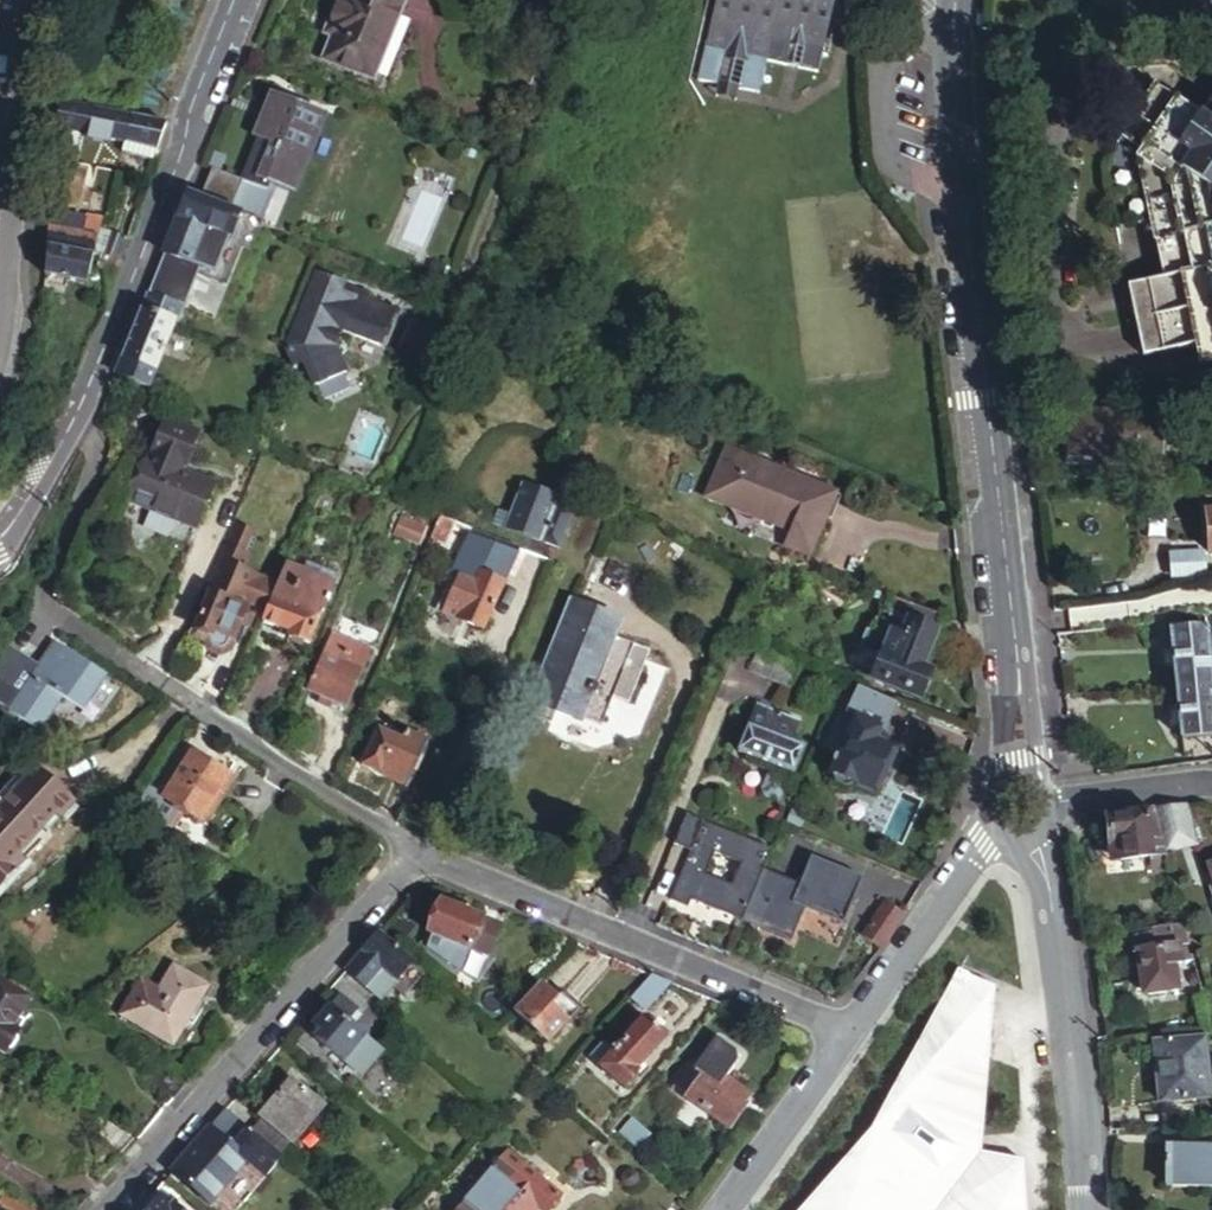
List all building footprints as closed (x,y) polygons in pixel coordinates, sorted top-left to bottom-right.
[(328,57),(374,75),(404,0),(344,0),(331,31),(339,34),(328,57)] [(716,84),(735,88),(757,93),(764,63),(814,75),(831,0),(713,0),(695,79),(716,84)] [(1153,81),(1137,105),(1175,129),(1191,106),(1153,81)] [(733,100),(735,88),(716,84),(713,95),(733,100)] [(1191,106),(1205,117),(1211,106),(1211,91),(1204,86),(1191,106)] [(276,169),(306,181),(331,117),(280,97),(265,135),(269,136),(259,162),(276,169)] [(53,124),(119,139),(122,125),(124,117),(59,104),(53,124)] [(1145,275),(1152,312),(1184,306),(1191,341),(1211,336),(1211,106),(1205,117),(1191,106),(1175,129),(1137,105),(1119,132),(1143,148),(1135,150),(1159,272),(1145,275)] [(157,119),(126,112),(124,117),(122,125),(119,139),(118,141),(156,150),(167,120),(157,119)] [(118,141),(117,148),(116,150),(157,160),(160,151),(156,150),(118,141)] [(259,162),(250,183),(268,190),(272,179),(276,169),(259,162)] [(306,181),(276,169),(272,179),(302,192),(306,181)] [(221,171),(209,199),(233,209),(239,211),(250,183),(221,171)] [(190,191),(166,251),(215,272),(239,211),(233,209),(209,199),(197,193),(190,191)] [(48,209),(46,229),(94,241),(101,215),(85,209),(83,217),(48,209)] [(45,246),(93,257),(93,256),(96,242),(94,241),(46,229),(45,246)] [(45,246),(43,274),(86,284),(93,257),(45,246)] [(315,271),(283,349),(291,367),(302,362),(312,386),(344,373),(334,347),(340,331),(379,347),(393,313),(362,300),(340,291),(343,283),(315,271)] [(1145,275),(1125,279),(1138,344),(1146,349),(1191,341),(1184,306),(1152,312),(1145,275)] [(366,292),(343,283),(340,291),(362,300),(366,292)] [(151,289),(143,309),(177,324),(178,322),(185,304),(151,289)] [(143,309),(121,361),(157,376),(177,324),(143,309)] [(1211,358),(1211,336),(1191,341),(1195,361),(1211,358)] [(724,447),(703,499),(786,535),(781,550),(811,564),(824,524),(838,494),(796,475),(724,447)] [(214,486),(149,457),(129,507),(194,535),(214,486)] [(523,481),(505,526),(557,546),(571,512),(556,506),(560,496),(523,481)] [(479,533),(440,517),(434,531),(441,534),(437,546),(460,556),(450,580),(463,584),(452,609),(468,616),(463,626),(482,634),(506,576),(469,561),(479,533)] [(427,530),(402,520),(394,539),(419,549),(427,530)] [(204,594),(207,596),(193,629),(213,638),(215,635),(234,643),(238,633),(249,637),(254,622),(244,618),(246,613),(259,619),(272,588),(241,575),(246,563),(221,553),(204,594)] [(1171,555),(1172,576),(1202,574),(1201,554),(1171,555)] [(299,575),(287,570),(263,625),(288,635),(286,639),(306,647),(334,579),(303,566),(299,575)] [(939,619),(889,598),(875,628),(888,633),(878,656),(868,681),(913,701),(924,677),(917,673),(939,619)] [(617,624),(568,603),(522,714),(546,724),(553,708),(595,726),(608,697),(625,705),(647,656),(609,640),(617,624)] [(878,656),(888,633),(875,628),(868,625),(863,628),(857,642),(859,647),(878,656)] [(1176,687),(1190,687),(1211,685),(1211,671),(1210,671),(1207,627),(1171,631),(1176,687)] [(371,648),(334,632),(307,692),(329,702),(326,709),(337,714),(339,706),(345,709),(371,648)] [(4,643),(0,651),(0,703),(41,731),(64,700),(81,711),(104,679),(59,648),(49,663),(42,659),(37,666),(4,643)] [(800,666),(759,649),(750,674),(789,690),(800,666)] [(1180,738),(1211,736),(1211,685),(1190,687),(1176,687),(1180,738)] [(890,704),(853,687),(844,711),(836,708),(817,751),(832,757),(850,718),(877,729),(878,730),(890,704)] [(801,722),(758,705),(739,752),(774,766),(795,774),(806,749),(791,744),(801,722)] [(872,742),(877,729),(850,718),(832,757),(825,772),(828,774),(827,777),(828,781),(844,788),(849,787),(850,784),(871,794),(882,770),(875,766),(883,747),(872,742)] [(402,745),(376,734),(361,771),(409,791),(427,744),(405,735),(402,745)] [(893,751),(883,747),(875,766),(882,770),(884,771),(893,751)] [(234,780),(191,753),(164,796),(168,799),(161,810),(180,823),(187,812),(196,818),(194,821),(199,824),(206,822),(208,817),(206,812),(202,809),(212,792),(223,798),(234,780)] [(795,774),(774,766),(764,790),(766,796),(779,802),(785,799),(795,774)] [(41,772),(0,813),(0,886),(32,852),(25,846),(55,816),(58,819),(71,805),(41,772)] [(802,777),(795,774),(785,799),(792,802),(802,777)] [(1152,807),(1164,849),(1197,842),(1186,802),(1152,807)] [(1152,807),(1103,814),(1107,839),(1117,838),(1122,881),(1170,874),(1164,849),(1152,807)] [(770,849),(686,816),(675,843),(688,849),(668,897),(687,904),(690,898),(742,920),(762,871),(770,849)] [(857,880),(810,862),(800,886),(792,905),(801,909),(839,924),(857,880)] [(762,871),(742,920),(789,939),(801,909),(792,905),(800,886),(762,871)] [(491,941),(443,898),(419,925),(467,968),(491,941)] [(879,950),(902,916),(884,904),(861,938),(879,950)] [(418,929),(406,922),(397,937),(408,944),(418,929)] [(1183,925),(1135,933),(1142,985),(1151,991),(1179,988),(1176,960),(1192,959),(1183,925)] [(414,965),(381,936),(350,972),(381,1000),(391,989),(405,974),(414,965)] [(170,966),(159,990),(150,1007),(131,997),(120,1017),(175,1046),(207,986),(170,966)] [(1024,1159),(983,1153),(995,1009),(997,987),(959,969),(871,1128),(798,1209),(1027,1209),(1024,1159)] [(391,989),(404,1000),(417,986),(405,974),(391,989)] [(669,986),(649,978),(624,1008),(640,1020),(669,986)] [(150,1007),(159,990),(140,979),(131,997),(150,1007)] [(0,985),(0,1052),(5,1055),(9,1051),(11,1053),(15,1052),(21,1043),(21,1042),(17,1037),(25,1024),(17,1019),(28,1003),(0,985)] [(555,1008),(536,991),(509,1020),(545,1052),(564,1031),(547,1016),(555,1008)] [(562,998),(555,1008),(547,1016),(564,1031),(579,1014),(562,998)] [(337,1075),(360,1048),(361,1047),(341,1031),(353,1019),(338,1005),(308,1038),(315,1044),(309,1050),(337,1075)] [(657,1050),(635,1031),(606,1065),(597,1057),(584,1072),(616,1099),(657,1050)] [(1154,1043),(1158,1103),(1208,1099),(1204,1040),(1154,1043)] [(377,1064),(360,1048),(337,1075),(355,1091),(377,1064)] [(713,1076),(699,1066),(690,1081),(683,1075),(670,1094),(726,1135),(741,1115),(735,1111),(740,1104),(710,1082),(713,1076)] [(265,1123),(254,1135),(279,1157),(322,1108),(293,1081),(260,1118),(265,1123)] [(254,1135),(229,1112),(202,1143),(175,1175),(211,1208),(249,1167),(266,1182),(284,1162),(279,1157),(254,1135)] [(1167,1184),(1211,1185),(1211,1147),(1168,1145),(1167,1184)] [(524,1169),(505,1153),(457,1209),(551,1209),(561,1199),(524,1169)] [(9,1194),(0,1209),(34,1209),(9,1194)] [(163,1199),(153,1209),(175,1209),(163,1199)]
